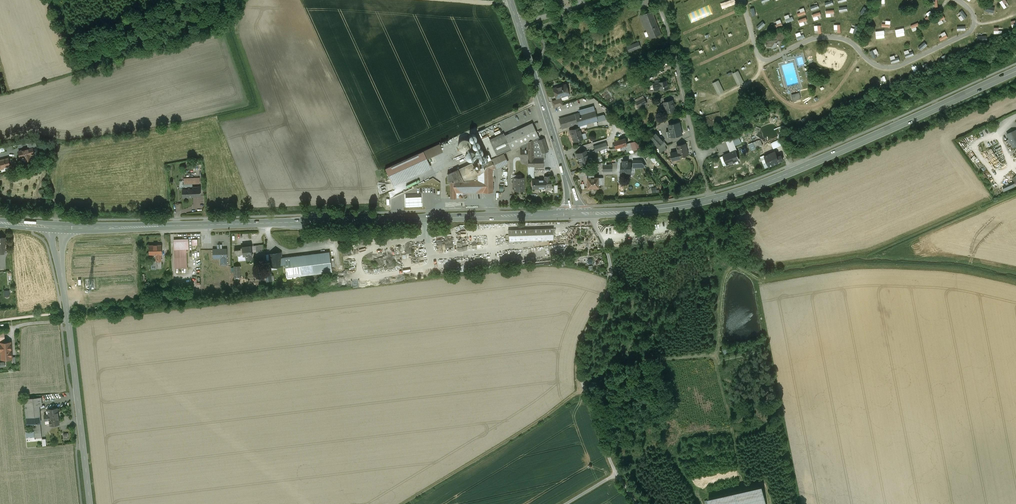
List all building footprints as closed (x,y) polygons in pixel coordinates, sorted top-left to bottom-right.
[(651,10),(640,14),(649,37),(660,33),(651,10)] [(963,10),(957,14),(962,21),(968,17),(963,10)] [(937,19),(940,25),(944,23),(943,19),(946,18),(945,15),(937,19)] [(799,19),(800,26),(808,24),(807,17),(799,19)] [(760,30),(766,24),(763,21),(757,26),(760,30)] [(855,28),(851,27),(850,32),(858,34),(859,26),(856,25),(855,28)] [(799,40),(806,37),(804,34),(802,35),(801,31),(796,33),(799,40)] [(943,36),(940,38),(941,41),(948,37),(946,31),(941,33),(943,36)] [(772,38),(767,38),(765,42),(767,47),(772,47),(775,43),(777,43),(778,41),(783,41),(786,37),(784,32),(779,32),(776,36),(774,36),(772,38)] [(639,41),(626,46),(629,53),(642,48),(639,41)] [(919,47),(922,50),(928,45),(925,42),(919,47)] [(873,58),(880,56),(877,48),(871,51),(873,58)] [(740,60),(747,57),(743,49),(736,52),(740,60)] [(890,56),(892,63),(900,61),(899,57),(896,58),(895,55),(890,56)] [(740,65),(744,74),(751,70),(747,62),(740,65)] [(667,80),(659,82),(659,84),(660,89),(661,91),(668,89),(667,80)] [(660,89),(659,84),(655,85),(654,83),(649,84),(650,91),(660,89)] [(565,84),(553,88),(556,97),(568,94),(565,84)] [(592,99),(585,101),(587,108),(598,104),(592,99)] [(643,99),(635,103),(638,109),(646,104),(643,99)] [(672,100),(664,102),(666,107),(667,112),(675,110),(672,100)] [(575,113),(564,117),(567,126),(577,123),(578,126),(597,119),(594,110),(581,114),(581,113),(576,114),(575,113)] [(504,135),(511,149),(521,144),(527,142),(538,137),(539,136),(532,122),(504,135)] [(680,122),(669,124),(670,130),(671,137),(682,135),(680,122)] [(578,127),(569,130),(570,134),(572,134),(574,141),(582,138),(578,127)] [(1007,134),(1013,147),(1015,146),(1015,131),(1015,130),(1007,134)] [(766,136),(768,141),(773,140),(773,141),(780,138),(778,132),(766,136)] [(656,133),(649,139),(658,148),(667,145),(656,133)] [(504,135),(490,141),(497,156),(504,153),(511,149),(504,135)] [(481,139),(491,158),(497,156),(490,141),(488,136),(481,139)] [(538,137),(527,142),(527,149),(528,156),(528,158),(539,157),(539,166),(543,166),(543,155),(542,153),(548,151),(544,137),(539,139),(538,137)] [(625,138),(614,141),(617,148),(620,147),(621,150),(626,149),(625,145),(628,144),(625,138)] [(752,150),(764,145),(761,138),(749,143),(752,150)] [(449,139),(439,144),(440,148),(451,144),(449,139)] [(463,139),(462,139),(460,140),(458,142),(458,145),(458,147),(459,149),(461,151),(464,151),(467,151),(469,149),(470,148),(470,145),(470,143),(469,141),(467,139),(465,139),(463,139)] [(782,139),(772,142),(774,147),(783,144),(782,139)] [(631,143),(628,144),(625,145),(626,149),(627,152),(633,150),(631,143)] [(677,145),(679,151),(680,156),(688,155),(686,144),(677,145)] [(29,148),(19,151),(20,157),(24,156),(25,159),(31,157),(30,154),(34,153),(33,148),(29,149),(29,148)] [(470,150),(468,151),(466,152),(465,154),(465,156),(466,158),(467,159),(469,160),(472,160),(474,158),(475,157),(475,154),(474,152),(473,151),(472,151),(470,150)] [(585,150),(575,153),(577,158),(579,157),(581,165),(589,162),(585,150)] [(423,151),(385,169),(391,183),(430,165),(423,151)] [(679,151),(670,153),(672,160),(680,159),(680,156),(679,151)] [(735,152),(723,157),(726,164),(738,159),(735,152)] [(497,156),(491,158),(494,166),(507,160),(504,153),(497,156)] [(775,153),(764,157),(768,167),(779,163),(778,162),(777,158),(775,153)] [(539,157),(528,158),(528,160),(528,167),(534,166),(536,166),(537,168),(539,168),(539,166),(539,157)] [(0,160),(0,168),(1,168),(1,169),(4,168),(4,167),(10,165),(9,161),(8,158),(0,160)] [(491,158),(474,166),(478,175),(478,180),(483,180),(484,192),(492,192),(491,167),(494,166),(491,158)] [(624,164),(622,164),(622,172),(632,171),(631,163),(628,164),(628,161),(624,161),(624,164)] [(472,163),(453,171),(458,181),(478,180),(478,175),(474,166),(472,163)] [(447,181),(450,181),(458,181),(453,171),(447,174),(447,181)] [(598,176),(587,177),(587,187),(598,186),(598,176)] [(523,177),(512,177),(513,184),(514,184),(514,190),(524,190),(523,177)] [(545,179),(533,180),(533,188),(545,188),(545,186),(545,179)] [(458,181),(450,181),(450,198),(459,198),(463,194),(462,192),(484,192),(483,180),(478,180),(458,181)] [(413,201),(409,201),(409,207),(426,207),(425,198),(413,199),(413,201)] [(188,241),(173,241),(175,268),(187,267),(186,249),(189,249),(188,241)] [(161,245),(149,245),(150,254),(156,254),(156,261),(161,261),(161,245)] [(251,246),(242,247),(240,247),(241,249),(234,250),(235,255),(243,254),(243,255),(246,255),(246,259),(252,258),(251,254),(252,254),(251,246)] [(227,258),(227,249),(213,249),(213,258),(220,258),(221,265),(227,265),(226,258),(227,258)] [(329,251),(281,258),(282,265),(285,264),(287,278),(332,271),(329,251)] [(280,252),(269,253),(271,266),(282,265),(281,258),(280,252)] [(10,342),(1,343),(2,359),(11,358),(10,342)] [(41,397),(25,398),(27,424),(36,423),(40,423),(38,405),(42,405),(41,397)] [(48,414),(44,414),(44,420),(49,420),(49,425),(59,424),(58,408),(48,408),(48,414)] [(709,498),(710,503),(761,503),(765,503),(762,486),(709,498)]
